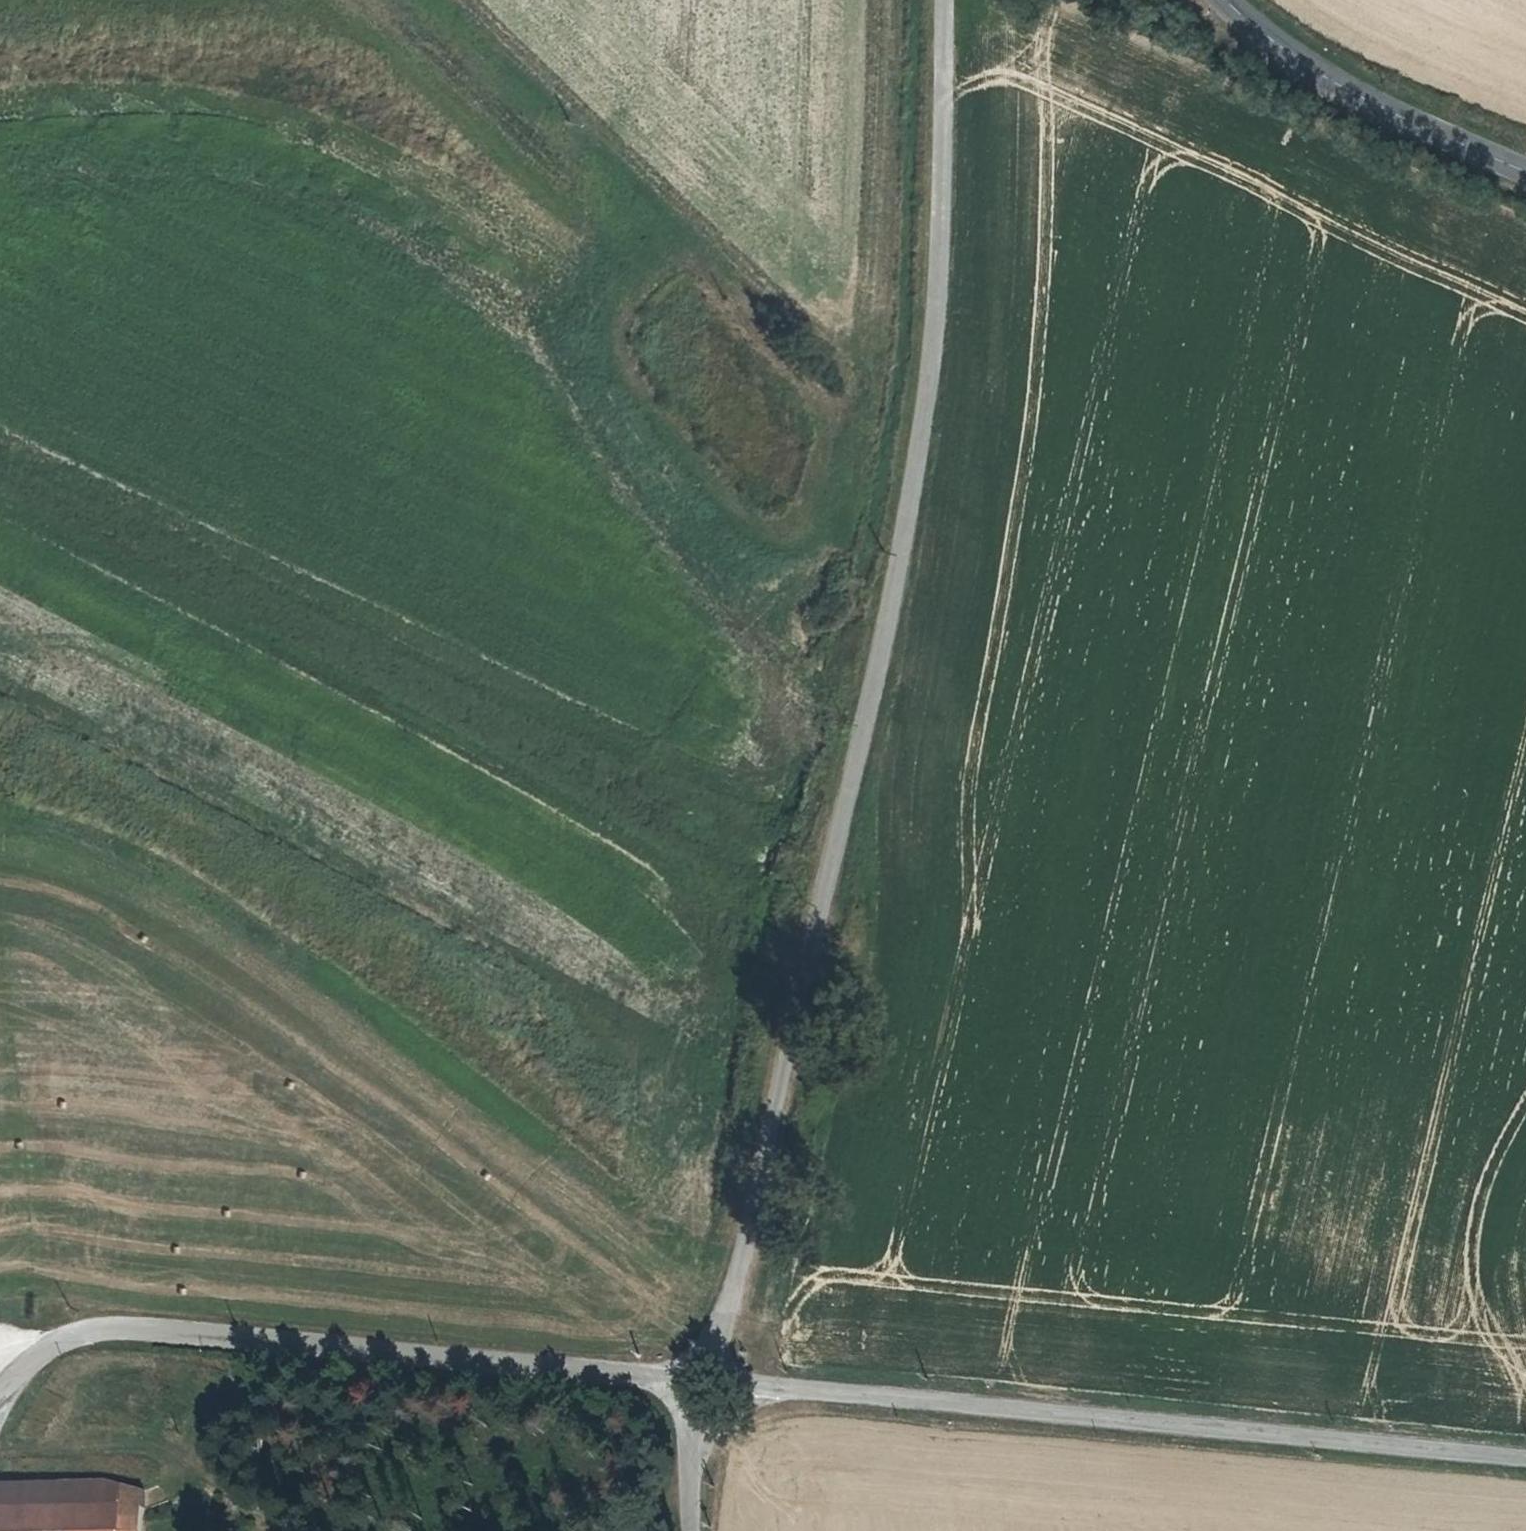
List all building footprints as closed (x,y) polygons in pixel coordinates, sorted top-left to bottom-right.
[(0,1498),(0,1523),(43,1523),(43,1498),(0,1498)] [(108,1498),(43,1498),(43,1523),(124,1523),(124,1505),(108,1498)]
